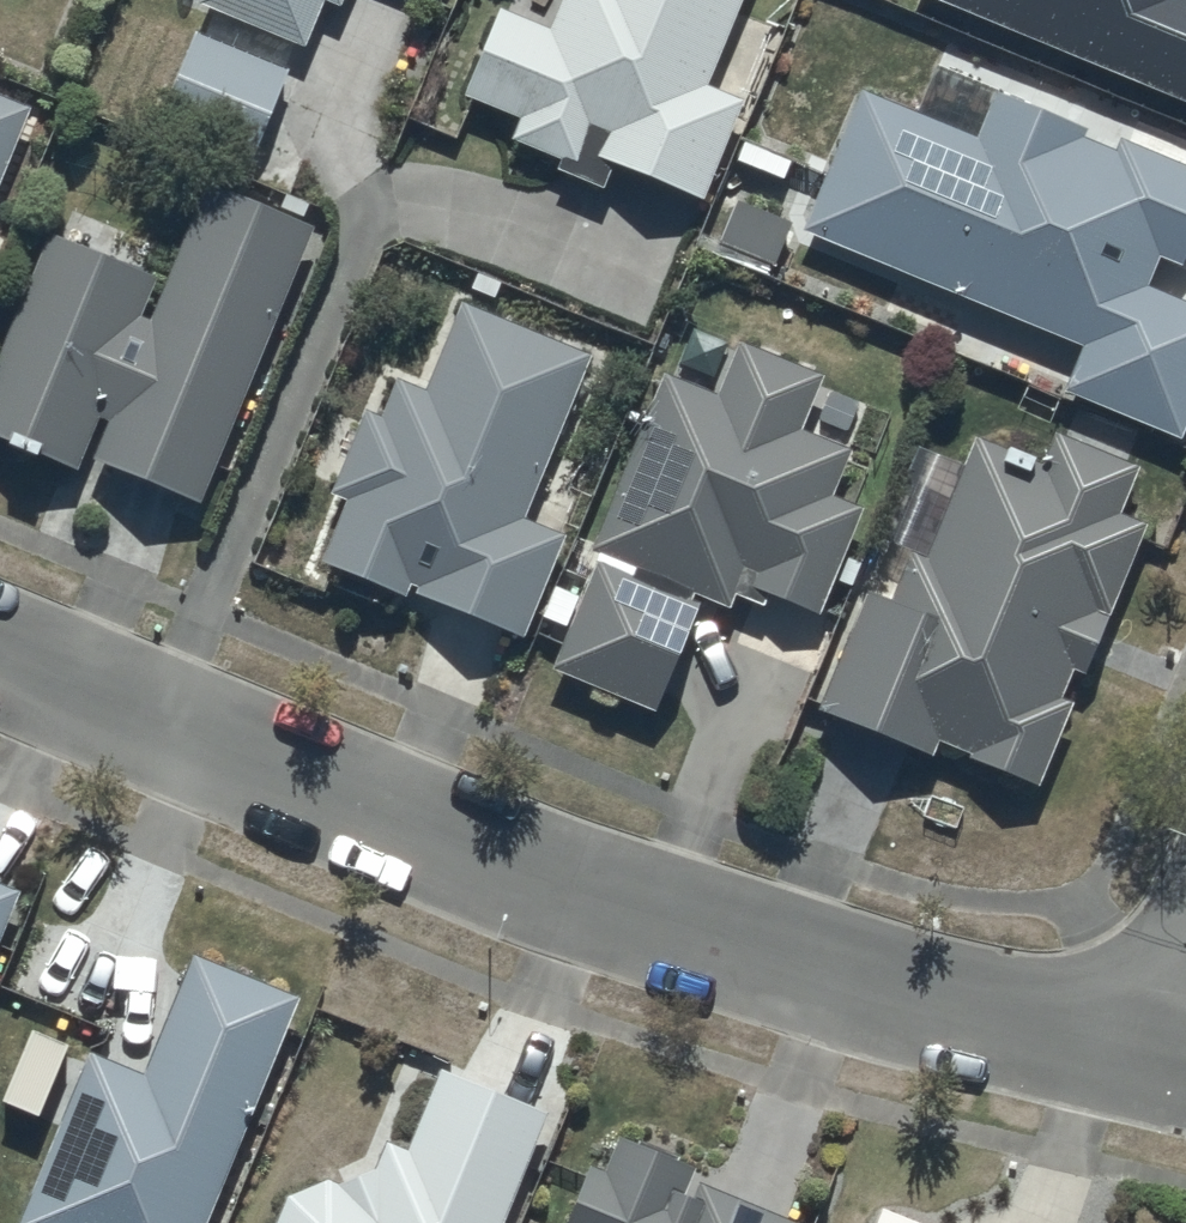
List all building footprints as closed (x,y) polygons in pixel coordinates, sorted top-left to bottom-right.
[(305,38),(320,0),(212,0),(305,38)] [(547,24),(499,3),(461,89),(520,115),(513,130),(559,151),(555,160),(601,180),(613,154),(697,191),(739,97),(749,101),(780,32),(729,10),(733,0),(557,0),(547,24)] [(1185,97),(1185,0),(957,0),(1185,97)] [(288,60),(195,23),(157,116),(251,153),(288,60)] [(805,225),(1078,340),(1061,380),(1178,429),(1185,411),(1185,295),(1147,278),(1159,248),(1180,257),(1185,243),(1185,164),(1120,136),(1114,149),(1081,135),(1084,126),(997,89),(978,134),(860,84),(805,225)] [(0,87),(0,172),(30,99),(0,87)] [(306,220),(209,175),(150,310),(138,305),(153,273),(49,227),(0,340),(0,423),(82,455),(99,412),(106,415),(91,453),(199,495),(306,220)] [(587,346),(459,296),(424,383),(394,371),(378,412),(365,407),(332,489),(344,493),(321,551),(521,630),(562,525),(522,509),(587,346)] [(716,390),(664,368),(591,541),(600,545),(553,658),(655,701),(701,591),(729,602),(735,587),(764,599),(771,582),(818,602),(861,499),(830,486),(848,442),(799,421),(821,368),(739,334),(716,390)] [(1138,455),(1054,421),(1040,455),(1029,450),(1032,442),(1014,434),(1012,440),(978,426),(927,552),(907,544),(888,593),(864,583),(816,703),(933,751),(939,737),(1039,777),(1075,689),(1063,684),(1074,658),(1088,664),(1148,517),(1118,505),(1138,455)] [(15,885),(0,878),(0,924),(15,885)] [(296,990),(191,944),(143,1065),(88,1043),(16,1222),(203,1222),(296,990)] [(543,1103),(438,1058),(405,1143),(384,1136),(377,1155),(337,1175),(326,1171),(284,1191),(271,1222),(495,1222),(543,1103)] [(698,1174),(693,1187),(682,1182),(691,1161),(618,1132),(604,1167),(588,1160),(563,1222),(802,1222),(805,1216),(698,1174)] [(879,1200),(872,1222),(934,1222),(879,1200)]
